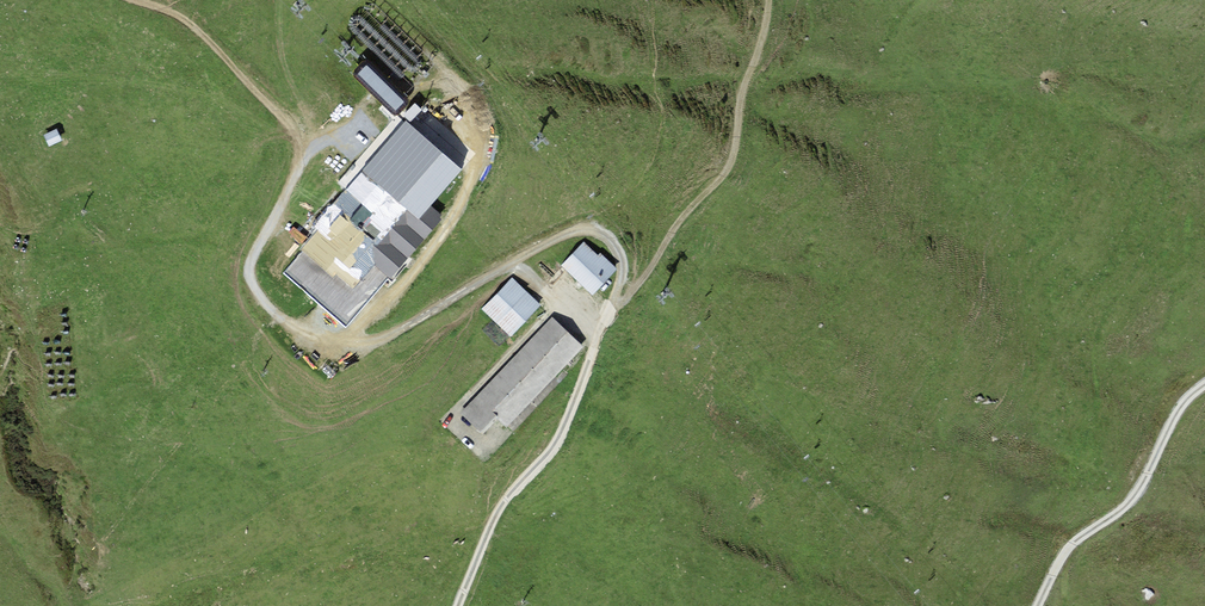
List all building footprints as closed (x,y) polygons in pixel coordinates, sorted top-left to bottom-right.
[(404,102),(367,65),(358,74),(387,102),(396,111),(404,102)] [(411,122),(422,110),(414,103),(403,115),(411,122)] [(461,172),(404,122),(315,222),(321,228),(299,248),(303,252),(284,273),(347,327),(387,278),(391,282),(444,219),(431,207),(461,172)] [(43,135),(49,147),(62,141),(56,129),(43,135)] [(583,242),(561,266),(594,295),(615,272),(618,269),(601,253),(598,256),(583,242)] [(510,337),(540,305),(511,278),(481,310),(510,337)] [(552,317),(460,413),(482,434),(497,419),(507,428),(585,348),(574,338),(552,317)]
